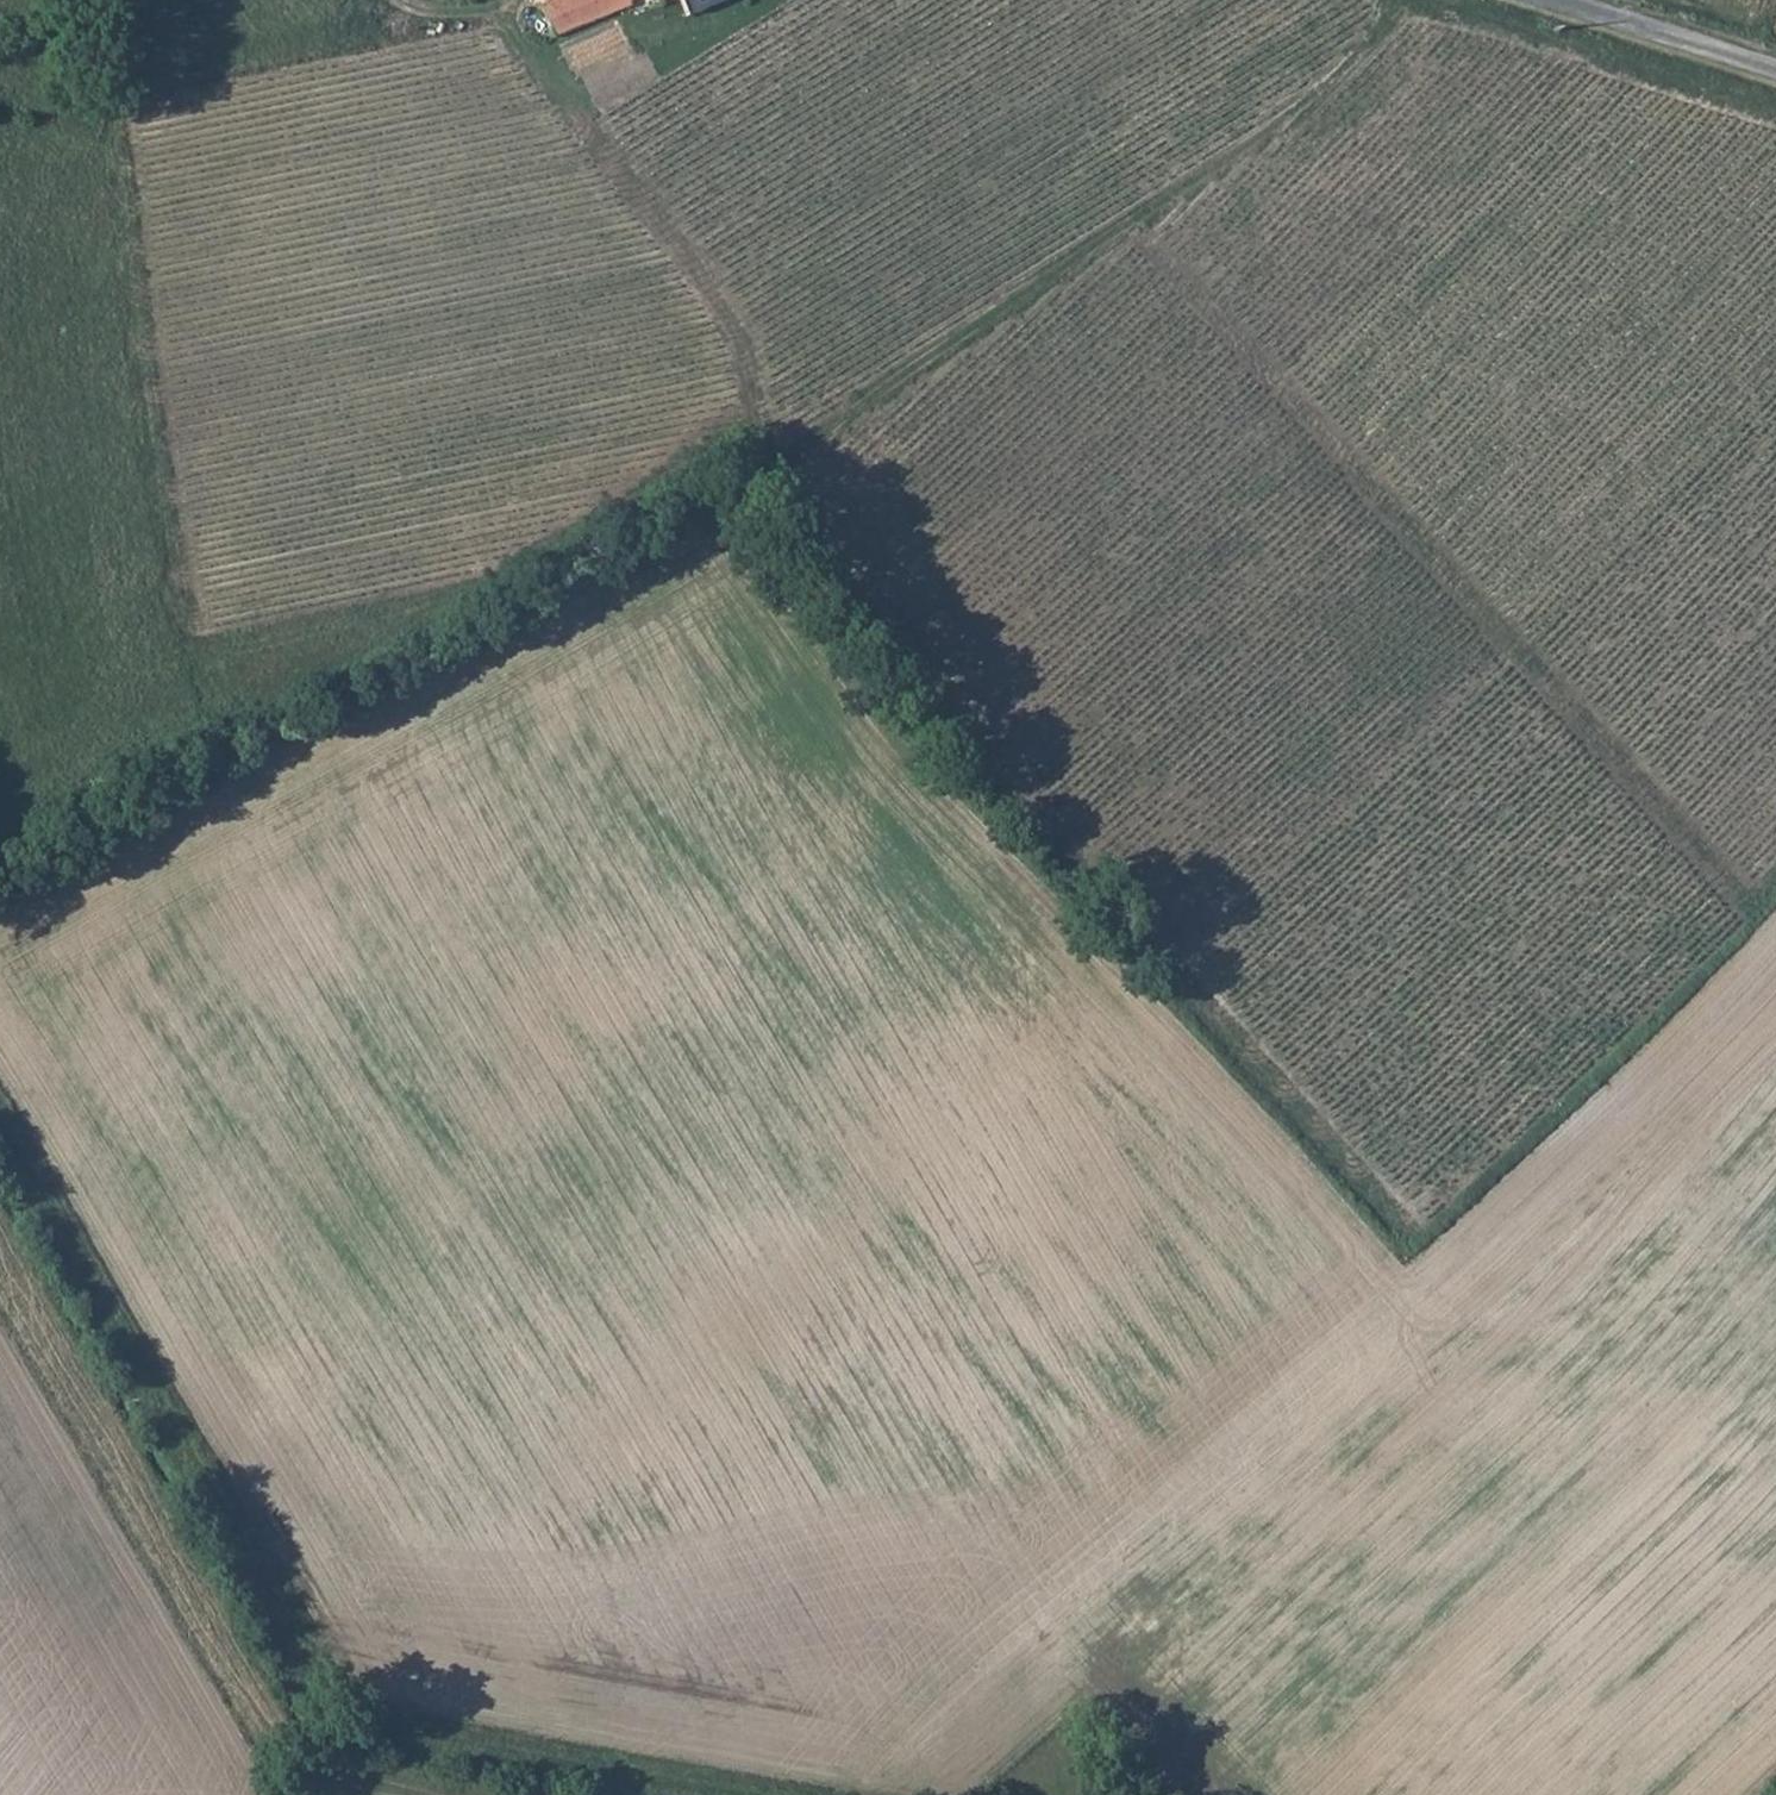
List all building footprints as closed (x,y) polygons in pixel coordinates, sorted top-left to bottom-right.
[(609,0),(538,0),(535,2),(541,12),(525,21),(539,43),(556,35),(551,26),(609,0)]
